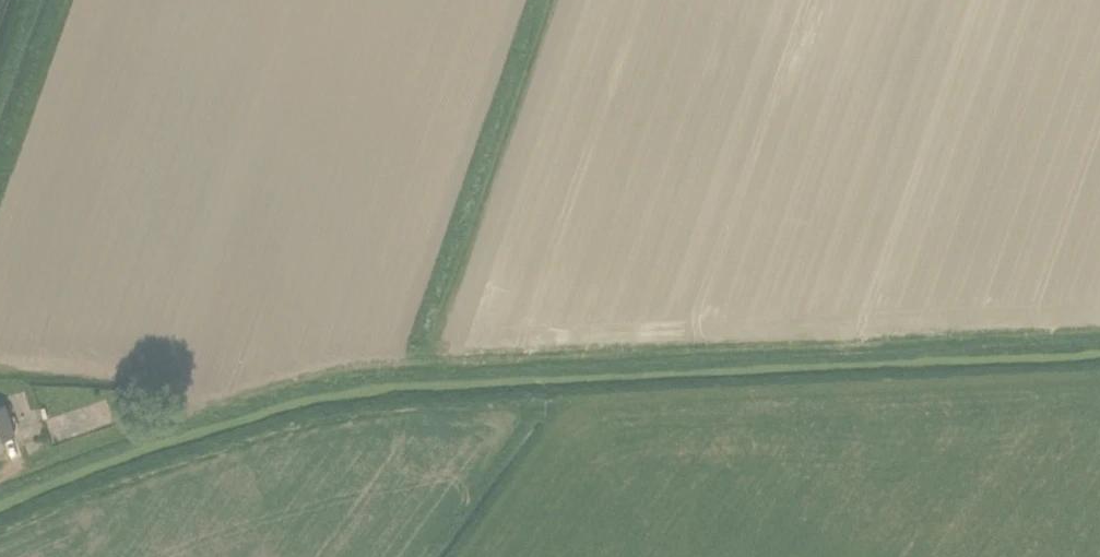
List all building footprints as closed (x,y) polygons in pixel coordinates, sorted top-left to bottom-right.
[(14,432),(4,403),(0,404),(0,437),(14,432)]
